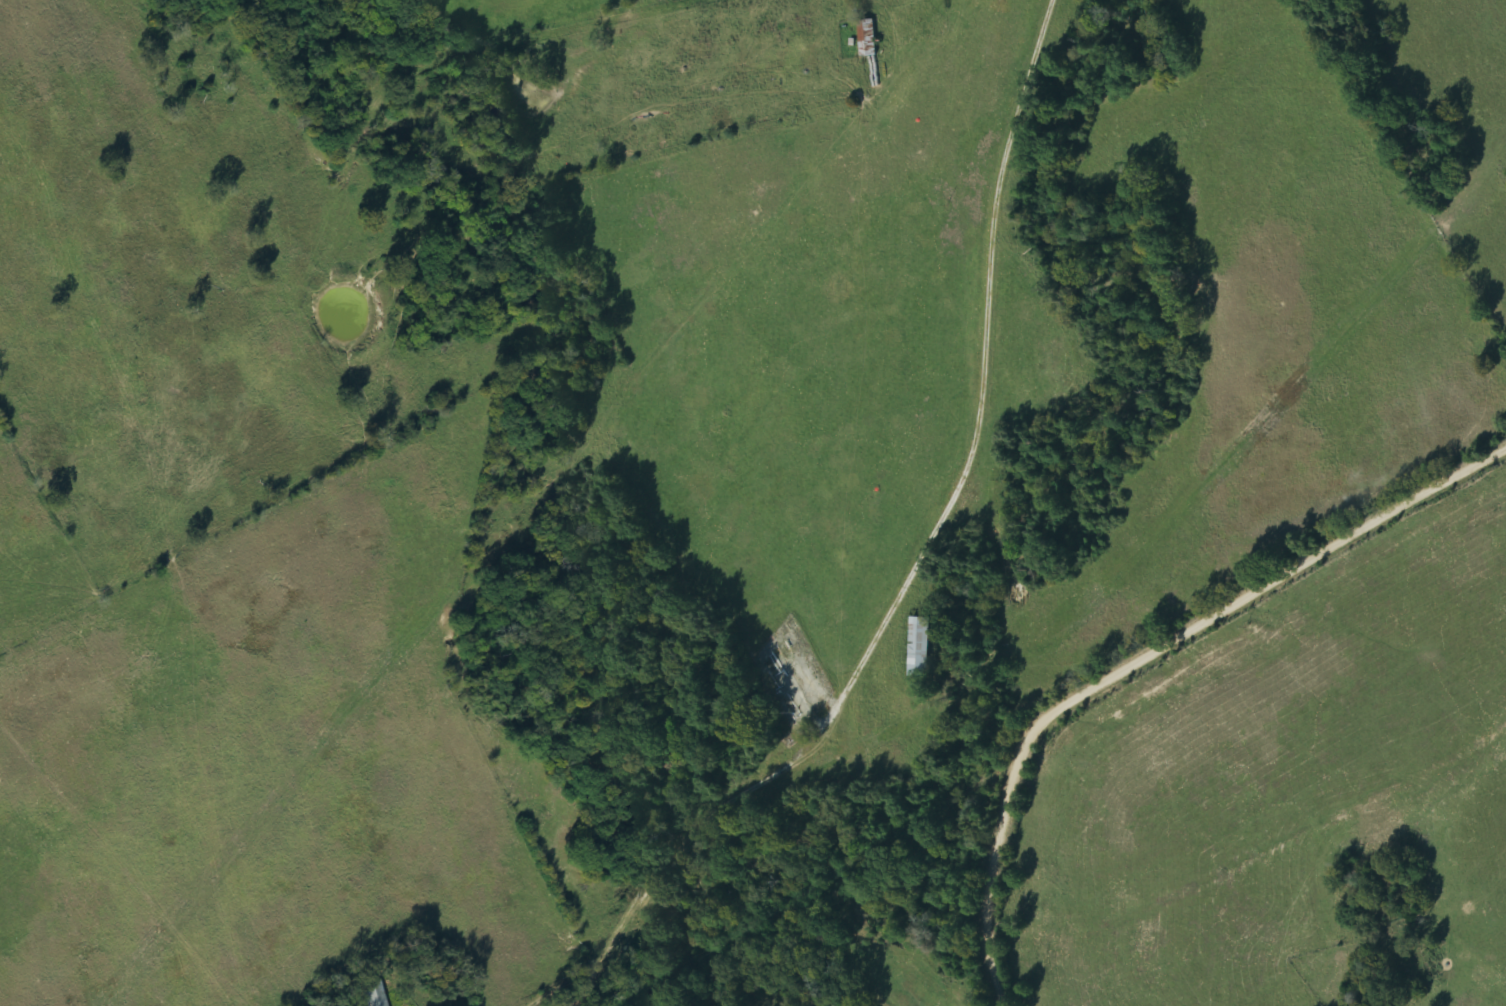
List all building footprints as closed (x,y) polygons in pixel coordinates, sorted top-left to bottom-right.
[(862,49),(877,48),(877,20),(862,21),(862,49)] [(912,676),(932,677),(933,618),(914,618),(912,676)] [(382,980),(363,985),(368,1005),(388,1005),(382,980)]
